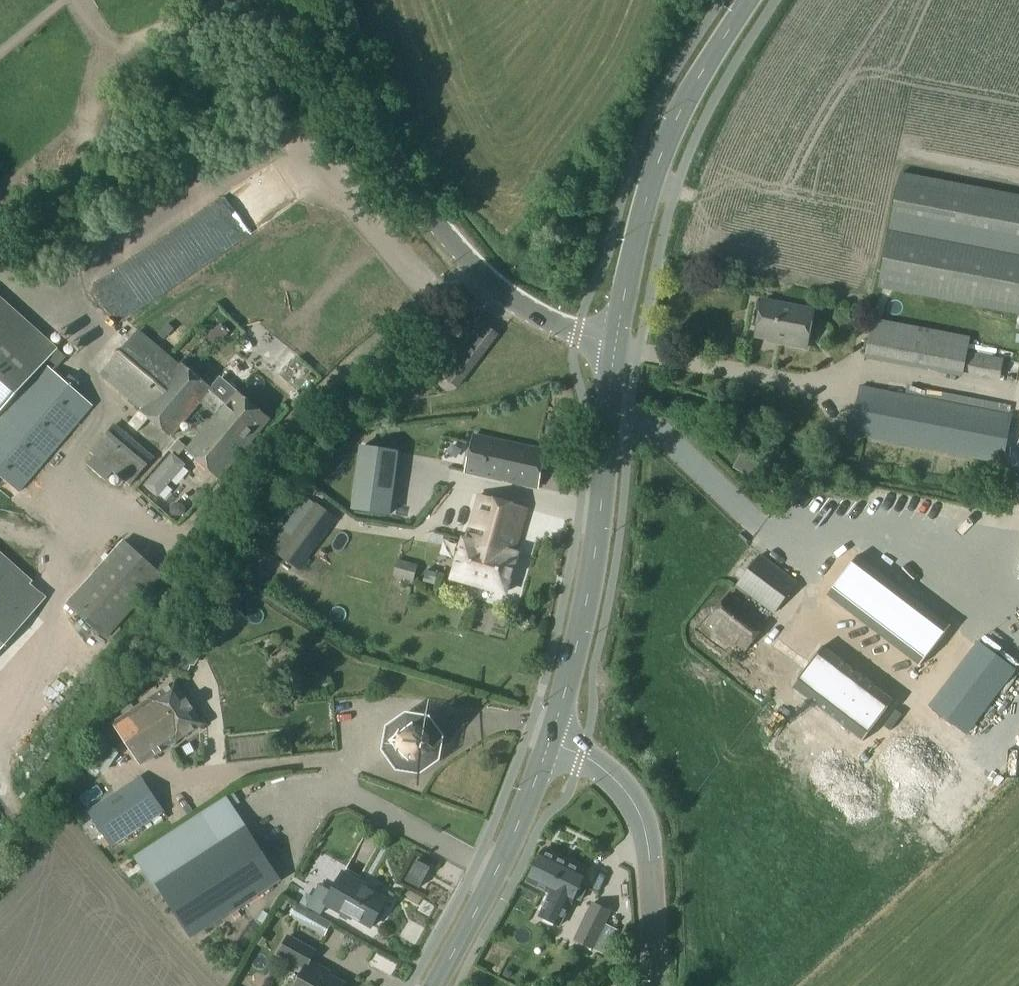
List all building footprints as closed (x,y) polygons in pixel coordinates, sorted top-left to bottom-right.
[(880,287),(1018,314),(1018,200),(901,178),(880,287)] [(156,317),(169,333),(227,289),(213,272),(156,317)] [(47,360),(57,369),(66,358),(0,299),(0,412),(47,360)] [(763,301),(756,339),(770,342),(770,343),(807,351),(815,312),(763,301)] [(873,321),(867,355),(1001,382),(1005,361),(968,354),(971,340),(873,321)] [(442,373),(459,387),(495,339),(478,325),(442,373)] [(172,438),(200,405),(215,417),(186,452),(219,480),(269,421),(235,393),(225,406),(209,394),(212,391),(181,365),(179,367),(139,333),(102,377),(142,411),(141,413),(172,438)] [(20,495),(94,408),(47,367),(0,422),(0,478),(20,495)] [(861,388),(852,436),(1003,465),(1012,417),(1010,416),(1012,408),(908,388),(906,397),(861,388)] [(132,490),(158,456),(118,423),(90,455),(132,490)] [(473,438),(464,475),(539,491),(548,452),(473,438)] [(368,451),(359,519),(383,522),(392,454),(368,451)] [(418,491),(405,537),(380,531),(375,550),(435,566),(453,501),(418,491)] [(464,539),(452,581),(506,596),(518,554),(516,553),(528,511),(477,497),(466,539),(464,539)] [(317,508),(280,557),(298,570),(335,520),(317,508)] [(123,544),(67,607),(106,641),(162,578),(123,544)] [(948,626),(856,556),(856,555),(855,554),(854,555),(855,556),(825,595),(824,594),(823,595),(825,596),(879,637),(918,666),(918,667),(919,668),(920,667),(919,666),(949,627),(949,628),(950,627),(949,626),(948,626)] [(760,557),(737,587),(773,615),(796,584),(760,557)] [(43,598),(0,559),(0,647),(43,598)] [(413,580),(417,565),(396,560),(392,575),(413,580)] [(251,591),(240,601),(250,613),(261,602),(251,591)] [(730,596),(709,623),(716,628),(714,631),(734,646),(736,643),(746,651),(766,624),(730,596)] [(1011,674),(975,646),(926,710),(963,737),(1011,674)] [(892,701),(857,674),(823,648),(824,648),(822,647),(821,648),(822,649),(792,687),(791,688),(792,689),(793,688),(827,714),(861,741),(862,742),(863,741),(862,741),(875,724),(892,702),(893,702),(894,701),(892,700),(892,701)] [(176,684),(114,725),(140,766),(203,726),(176,684)] [(397,735),(394,749),(403,761),(417,763),(429,755),(431,740),(423,729),(409,726),(397,735)] [(887,803),(926,737),(909,727),(869,793),(887,803)] [(107,747),(93,769),(104,777),(119,755),(107,747)] [(972,754),(965,759),(978,776),(984,771),(972,754)] [(140,780),(88,813),(110,845),(162,812),(140,780)] [(224,799),(134,859),(156,890),(157,890),(192,943),(280,884),(224,799)] [(543,854),(528,884),(551,895),(540,917),(560,927),(576,893),(582,896),(586,888),(580,885),(585,874),(543,854)] [(416,863),(406,883),(420,890),(430,870),(416,863)] [(343,875),(325,907),(352,922),(353,920),(372,930),(376,924),(381,922),(385,914),(384,909),(387,902),(358,886),(359,884),(343,875)] [(296,905),(288,919),(322,938),(330,924),(296,905)] [(593,905),(576,941),(606,954),(615,935),(604,930),(611,914),(593,905)] [(396,933),(412,940),(419,924),(403,917),(396,933)] [(277,957),(303,971),(295,985),(344,985),(345,985),(310,966),(317,953),(288,938),(277,957)]
